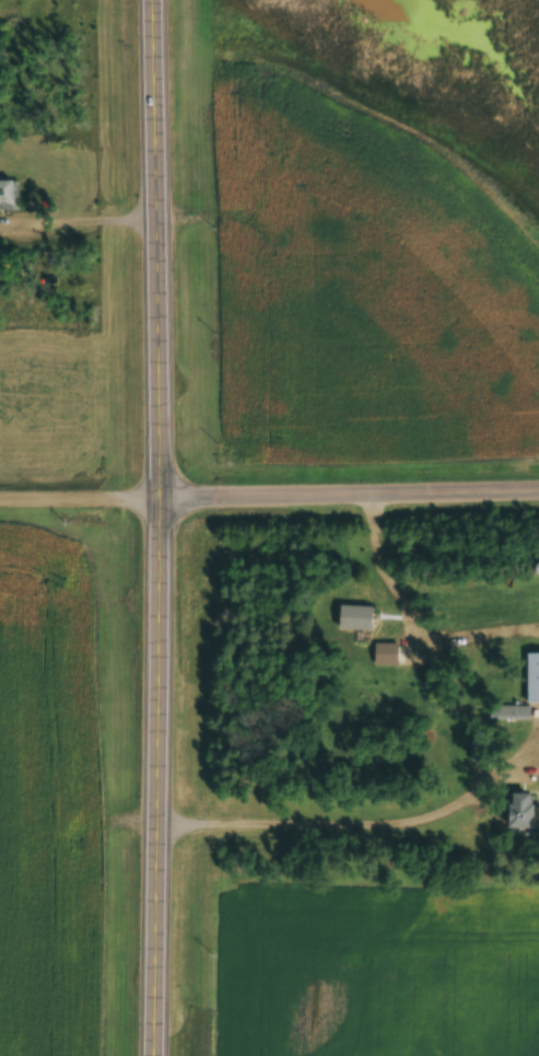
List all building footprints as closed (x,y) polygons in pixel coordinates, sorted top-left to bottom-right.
[(21,181),(0,181),(0,211),(21,211),(21,181)] [(343,630),(378,630),(378,606),(343,606),(343,630)] [(531,653),(531,704),(538,704),(538,653),(531,653)] [(515,705),(515,718),(529,718),(529,705),(515,705)] [(511,794),(511,829),(538,829),(538,794),(511,794)]
